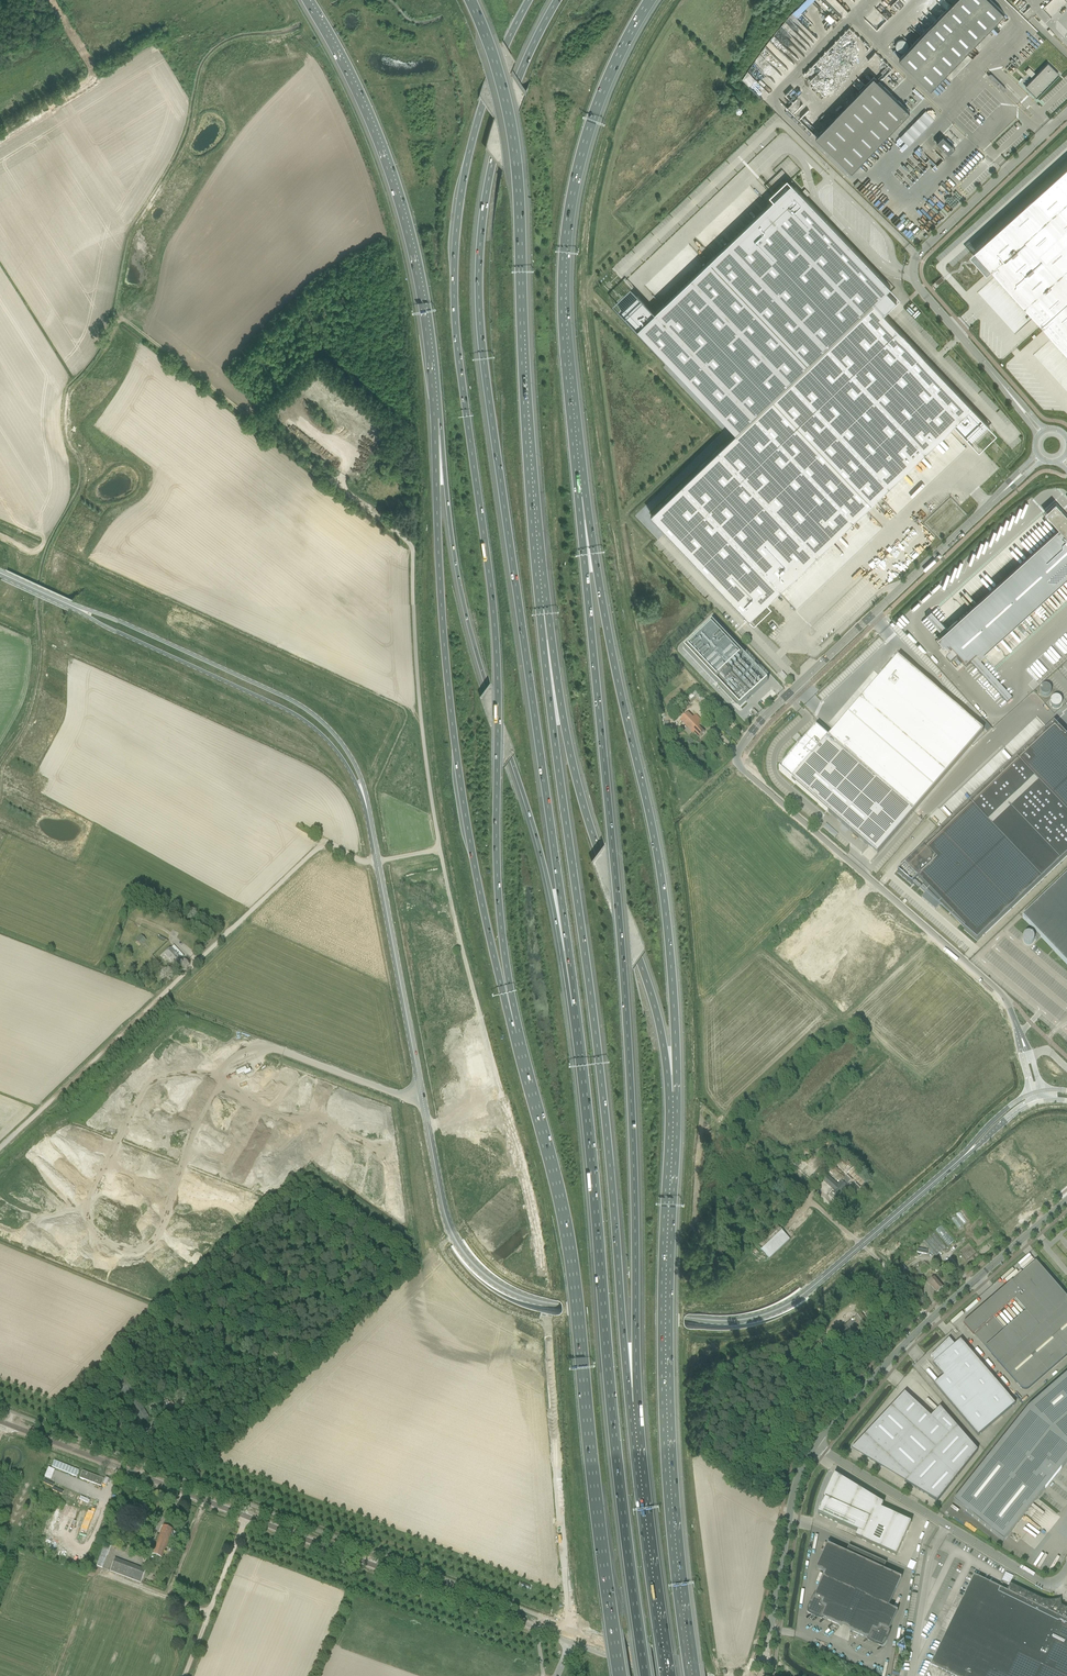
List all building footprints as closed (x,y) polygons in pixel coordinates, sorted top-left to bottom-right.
[(931,89),(1005,13),(992,0),(956,0),(953,3),(900,58),(931,89)] [(1043,7),(1051,17),(1066,2),(1066,0),(1051,0),(1043,7)] [(826,19),(831,24),(836,19),(831,14),(826,19)] [(838,72),(844,65),(841,62),(834,69),(836,70),(835,70),(838,72)] [(1049,63),(1028,84),(1035,91),(1032,93),(1037,98),(1058,77),(1054,72),(1056,70),(1049,63)] [(750,72),(742,78),(749,86),(757,79),(750,72)] [(990,77),(1003,90),(1006,88),(993,74),(990,77)] [(874,76),(816,136),(852,171),(910,111),(874,76)] [(943,136),(937,142),(937,143),(949,154),(955,147),(954,146),(943,136)] [(1000,146),(1003,143),(1002,143),(1005,141),(1002,137),(996,142),(1000,146)] [(975,249),(977,252),(1066,352),(1066,166),(975,249)] [(625,307),(622,311),(626,316),(628,317),(668,360),(673,364),(681,373),(681,374),(695,388),(696,389),(700,393),(701,394),(715,409),(723,417),(737,432),(652,513),(668,530),(751,617),(767,601),(771,597),(872,501),(955,422),(972,440),(972,439),(988,423),(989,424),(989,423),(884,312),(897,300),(890,293),(887,289),(889,287),(890,286),(891,286),(886,281),(802,193),(793,184),(792,182),(749,223),(656,311),(639,294),(633,300),(625,307)] [(361,476),(373,485),(381,475),(372,468),(367,474),(364,472),(361,476)] [(384,494),(380,498),(384,501),(392,490),(385,485),(380,491),(384,494)] [(949,663),(950,664),(951,663),(957,658),(966,669),(971,664),(1004,701),(1007,703),(1007,704),(1012,699),(1005,691),(981,665),(976,660),(983,653),(1017,622),(1052,591),(1066,577),(1066,514),(1056,502),(1046,512),(1059,527),(1057,530),(1010,572),(948,628),(943,624),(932,611),(927,615),(943,633),(938,637),(952,653),(945,659),(949,663)] [(92,574),(96,566),(75,557),(72,565),(92,574)] [(125,583),(127,580),(107,572),(106,575),(125,583)] [(712,623),(684,649),(716,682),(740,707),(746,701),(751,696),(752,696),(767,681),(712,623)] [(1040,679),(1043,677),(1066,655),(1066,641),(1064,643),(1063,641),(1061,641),(1032,666),(1032,668),(1036,672),(1036,674),(1040,679)] [(829,738),(828,739),(829,740),(831,741),(913,813),(983,732),(911,670),(911,669),(898,658),(884,673),(885,674),(836,730),(829,739),(829,738)] [(1041,689),(1045,697),(1053,694),(1049,685),(1041,689)] [(680,721),(689,730),(693,734),(694,733),(699,738),(705,732),(700,727),(701,726),(701,725),(703,723),(696,715),(693,718),(689,713),(680,721)] [(898,873),(911,885),(916,880),(918,882),(919,881),(965,929),(963,930),(977,942),(1066,857),(1066,739),(1063,735),(1054,725),(1019,757),(898,873)] [(800,746),(779,770),(827,812),(828,812),(868,847),(877,854),(877,855),(913,813),(831,741),(829,740),(828,739),(829,738),(816,727),(805,740),(805,741),(804,742),(802,740),(799,744),(801,746),(800,746)] [(838,834),(826,824),(822,828),(834,838),(838,834)] [(1022,918),(1032,928),(1028,933),(1028,934),(1027,934),(1027,935),(1026,935),(1025,935),(1025,936),(1024,936),(1024,937),(1023,938),(1023,939),(1023,940),(1023,941),(1023,942),(1024,943),(1025,944),(1026,945),(1027,945),(1028,945),(1029,945),(1030,945),(1031,945),(1032,944),(1033,943),(1033,942),(1034,941),(1036,941),(1040,937),(1066,965),(1066,875),(1022,918)] [(166,927),(180,933),(183,927),(169,921),(166,927)] [(140,926),(131,948),(133,949),(134,947),(133,947),(141,929),(141,930),(142,927),(140,926)] [(164,954),(170,961),(174,965),(183,956),(174,946),(171,949),(170,948),(164,954)] [(452,1128),(441,1136),(445,1141),(450,1137),(452,1140),(458,1135),(452,1128)] [(826,1175),(825,1176),(822,1180),(834,1190),(833,1191),(832,1191),(832,1192),(836,1196),(847,1185),(851,1180),(860,1189),(868,1181),(854,1167),(845,1175),(846,1176),(841,1181),(837,1185),(826,1175)] [(794,1223),(798,1228),(802,1224),(798,1219),(794,1223)] [(759,1245),(758,1246),(769,1258),(770,1257),(773,1254),(775,1252),(785,1243),(789,1239),(778,1227),(774,1231),(761,1243),(759,1245)] [(949,1244),(954,1239),(940,1227),(936,1231),(949,1244)] [(922,1242),(932,1253),(935,1257),(946,1248),(933,1233),(922,1242)] [(914,1271),(918,1277),(921,1275),(929,1267),(924,1262),(917,1268),(916,1269),(916,1270),(914,1271)] [(1036,1262),(1012,1283),(1012,1282),(976,1313),(963,1324),(973,1336),(974,1335),(1021,1389),(1022,1389),(1023,1390),(1024,1390),(1025,1390),(1026,1390),(1027,1390),(1028,1390),(1029,1389),(1066,1356),(1066,1298),(1036,1262)] [(934,1276),(931,1278),(927,1281),(936,1293),(943,1287),(935,1277),(934,1277),(934,1276)] [(849,1331),(845,1325),(840,1329),(847,1339),(868,1323),(863,1316),(863,1315),(862,1316),(860,1313),(855,1317),(860,1323),(849,1331)] [(943,1377),(942,1378),(934,1385),(978,1436),(1015,1404),(961,1340),(954,1345),(949,1339),(931,1357),(935,1362),(933,1364),(943,1377)] [(210,1366),(220,1370),(223,1361),(214,1357),(210,1366)] [(252,1382),(262,1386),(266,1377),(255,1373),(252,1382)] [(113,1382),(139,1424),(150,1418),(124,1375),(113,1382)] [(1003,1440),(1053,1480),(1066,1462),(1066,1375),(1028,1409),(1003,1440)] [(173,1394),(179,1402),(187,1397),(182,1388),(173,1394)] [(890,1470),(893,1472),(894,1472),(895,1472),(896,1472),(896,1471),(897,1471),(897,1470),(898,1470),(898,1469),(898,1468),(898,1467),(909,1477),(904,1482),(937,1502),(978,1451),(940,1408),(931,1418),(905,1393),(865,1436),(869,1440),(868,1440),(867,1440),(866,1440),(865,1440),(864,1440),(863,1441),(862,1441),(861,1442),(860,1443),(860,1444),(859,1444),(859,1445),(859,1446),(858,1447),(858,1448),(859,1449),(859,1450),(859,1451),(859,1452),(860,1452),(860,1453),(861,1453),(868,1458),(875,1463),(883,1467),(886,1469),(890,1470)] [(161,1407),(155,1410),(155,1411),(156,1413),(157,1413),(166,1408),(166,1407),(164,1405),(162,1406),(161,1407)] [(1053,1480),(1003,1440),(954,1502),(1004,1542),(1053,1480)] [(79,1471),(54,1461),(52,1467),(76,1478),(79,1471)] [(104,1480),(82,1471),(80,1479),(101,1488),(104,1480)] [(858,1532),(856,1537),(896,1556),(911,1523),(881,1509),(883,1504),(845,1481),(834,1474),(823,1498),(825,1499),(823,1504),(818,1514),(858,1532)] [(73,1494),(55,1485),(52,1491),(70,1500),(73,1494)] [(176,1532),(171,1530),(172,1529),(163,1526),(160,1533),(151,1554),(162,1558),(169,1538),(168,1538),(169,1536),(174,1538),(176,1532)] [(96,1565),(102,1567),(110,1546),(104,1544),(96,1565)] [(852,1625),(850,1630),(868,1639),(868,1640),(867,1639),(867,1640),(871,1642),(875,1644),(879,1645),(883,1646),(885,1643),(887,1639),(889,1635),(890,1631),(890,1630),(890,1631),(889,1631),(898,1611),(888,1607),(902,1578),(883,1570),(886,1563),(849,1546),(846,1553),(828,1544),(816,1569),(826,1573),(815,1597),(814,1596),(813,1596),(811,1600),(809,1603),(808,1607),(807,1612),(810,1614),(814,1616),(818,1618),(822,1619),(821,1619),(822,1618),(841,1626),(843,1621),(852,1625)] [(109,1570),(140,1583),(145,1570),(114,1558),(109,1570)] [(1010,1584),(1007,1591),(974,1575),(930,1665),(931,1666),(931,1665),(954,1675),(1066,1675),(1066,1609),(1061,1606),(1060,1599),(1059,1600),(1055,1601),(1054,1601),(1050,1601),(1048,1601),(1045,1600),(1043,1600),(1040,1599),(1010,1584)]
